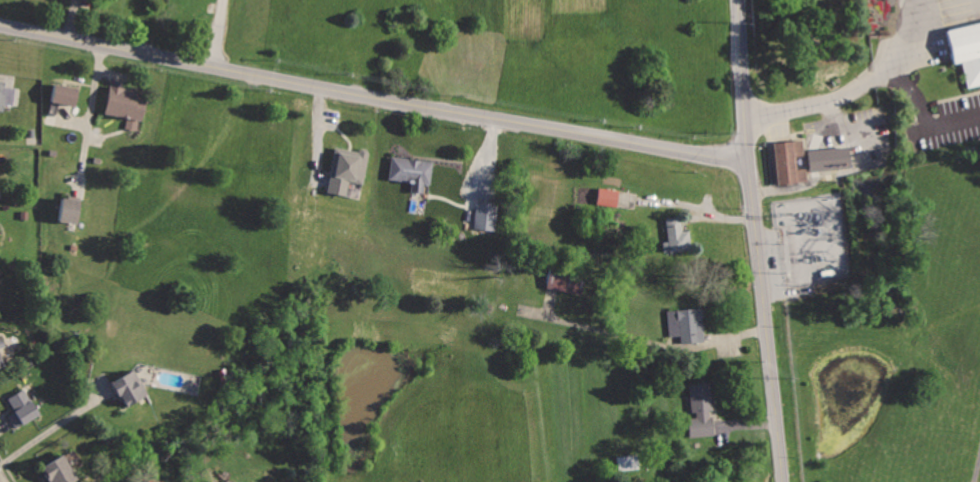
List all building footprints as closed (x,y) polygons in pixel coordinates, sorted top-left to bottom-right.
[(939,43),(944,64),(959,60),(967,90),(979,87),(979,21),(936,32),(939,43)] [(1,105),(15,107),(17,88),(7,86),(8,77),(0,76),(0,111),(1,105)] [(56,80),(50,101),(74,107),(79,86),(56,80)] [(112,84),(107,113),(127,117),(124,131),(142,134),(150,90),(112,84)] [(322,137),(321,156),(364,160),(365,140),(322,137)] [(773,142),(778,186),(812,183),(810,166),(800,167),(799,154),(807,153),(806,139),(773,142)] [(850,167),(847,145),(806,150),(809,172),(850,167)] [(362,183),(368,151),(333,146),(326,192),(345,195),(347,181),(362,183)] [(389,154),(386,179),(410,182),(409,192),(422,194),(424,182),(431,183),(434,159),(389,154)] [(602,184),(597,204),(617,208),(622,188),(602,184)] [(64,194),(59,219),(79,223),(83,198),(78,197),(64,194)] [(476,198),(472,230),(496,233),(500,201),(476,198)] [(666,213),(669,238),(660,239),(662,253),(696,249),(693,229),(686,230),(683,211),(666,213)] [(550,259),(544,287),(550,288),(579,294),(585,266),(550,259)] [(668,310),(672,337),(679,337),(680,342),(706,339),(702,306),(668,310)] [(8,346),(2,332),(0,333),(0,350),(8,346)] [(111,379),(116,387),(127,407),(150,394),(135,366),(111,379)] [(690,381),(693,414),(686,415),(689,439),(719,436),(712,379),(690,381)] [(26,387),(10,397),(17,408),(7,415),(17,430),(43,412),(26,387)] [(53,481),(70,481),(78,476),(62,452),(42,466),(53,481)] [(616,453),(616,471),(638,471),(638,453),(616,453)]
